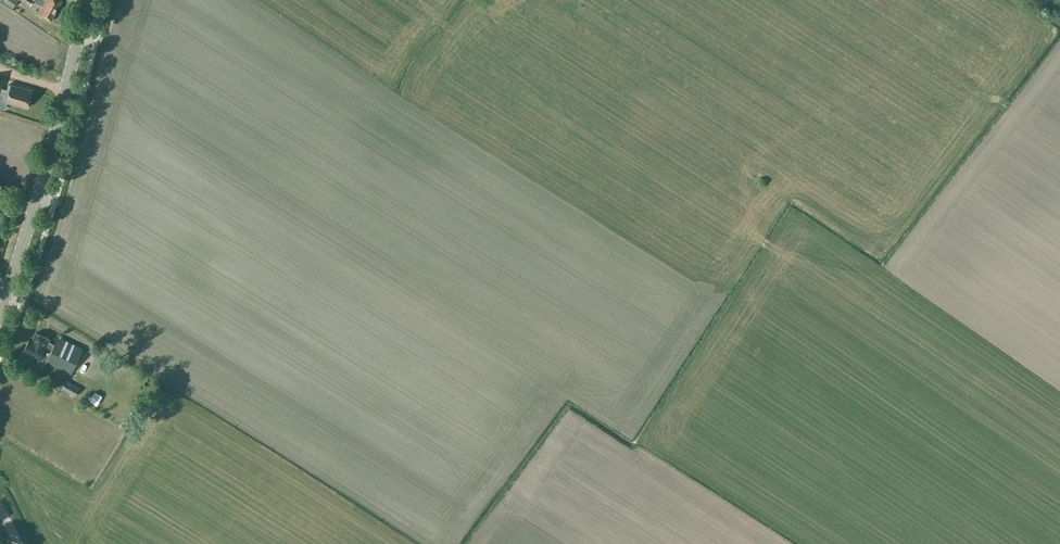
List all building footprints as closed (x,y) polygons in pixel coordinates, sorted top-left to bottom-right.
[(37,13),(51,20),(62,0),(23,0),(30,4),(33,0),(41,5),(37,13)] [(18,86),(8,83),(7,89),(2,87),(4,79),(0,78),(0,99),(27,107),(30,96),(32,90),(18,86)] [(54,344),(49,341),(50,338),(36,332),(32,341),(29,339),(24,349),(34,354),(33,356),(40,359),(40,358),(71,373),(83,348),(58,336),(54,344)] [(79,388),(66,380),(61,388),(75,396),(79,388)]
